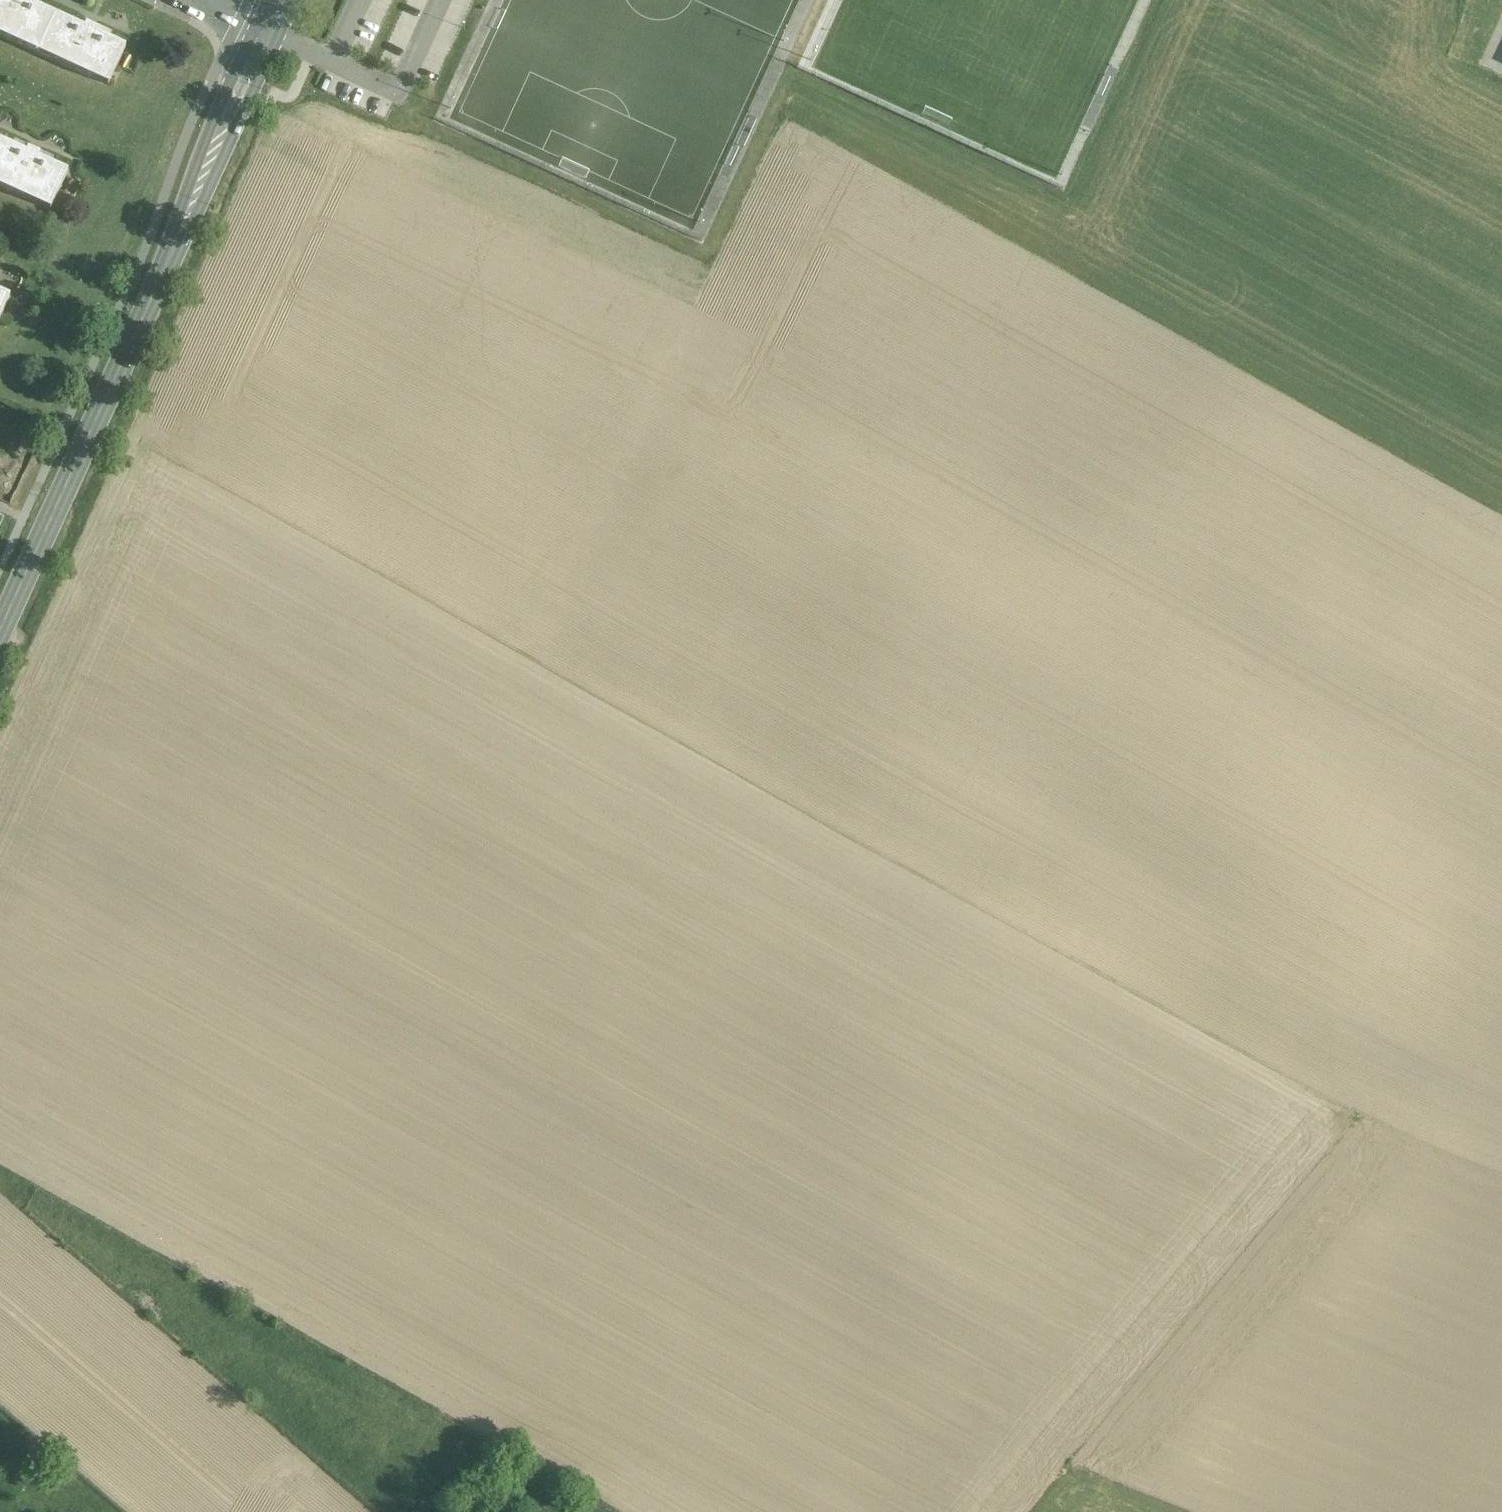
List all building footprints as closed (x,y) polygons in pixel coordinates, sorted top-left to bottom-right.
[(26,3),(28,0),(0,0),(0,36),(108,86),(126,48),(96,35),(98,31),(92,29),(86,26),(85,29),(26,3)] [(50,211),(68,173),(38,159),(40,156),(34,153),(28,150),(27,154),(0,142),(0,187),(50,211)] [(10,298),(0,293),(0,319),(10,298)]
